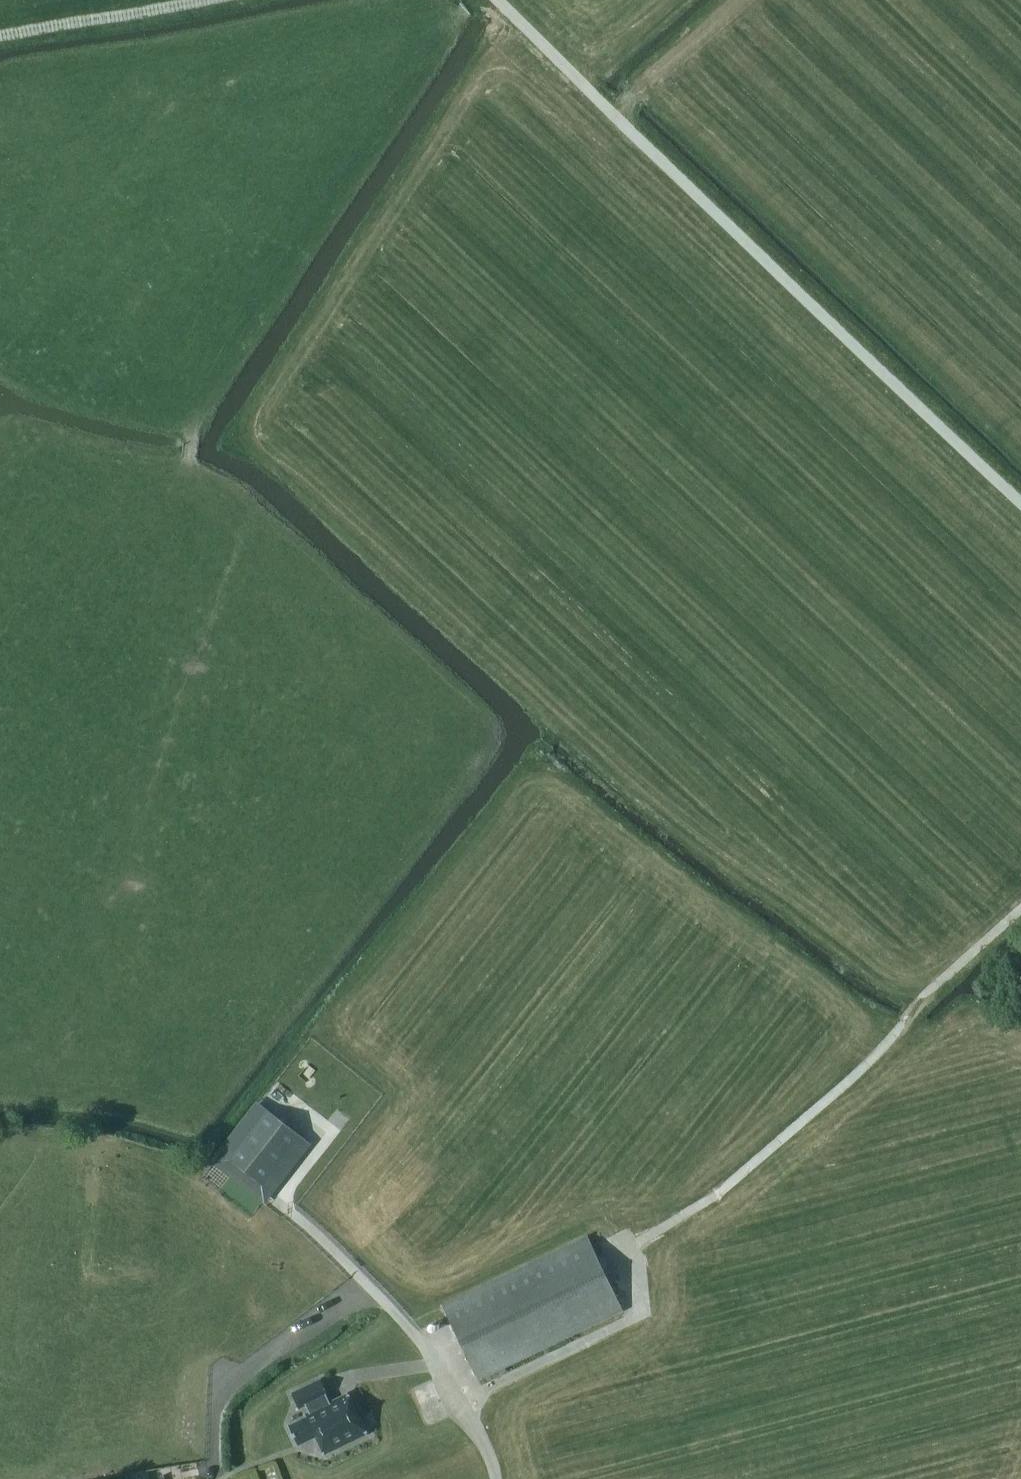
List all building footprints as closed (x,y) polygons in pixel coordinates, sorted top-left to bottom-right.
[(267,1110),(229,1159),(261,1184),(299,1135),(267,1110)] [(478,1381),(623,1310),(588,1236),(442,1305),(478,1381)] [(324,1454),(367,1433),(348,1393),(326,1404),(322,1397),(328,1394),(321,1379),(292,1393),(299,1408),(306,1404),(309,1412),(305,1414),(306,1417),(288,1426),(297,1444),(315,1436),(324,1454)]
